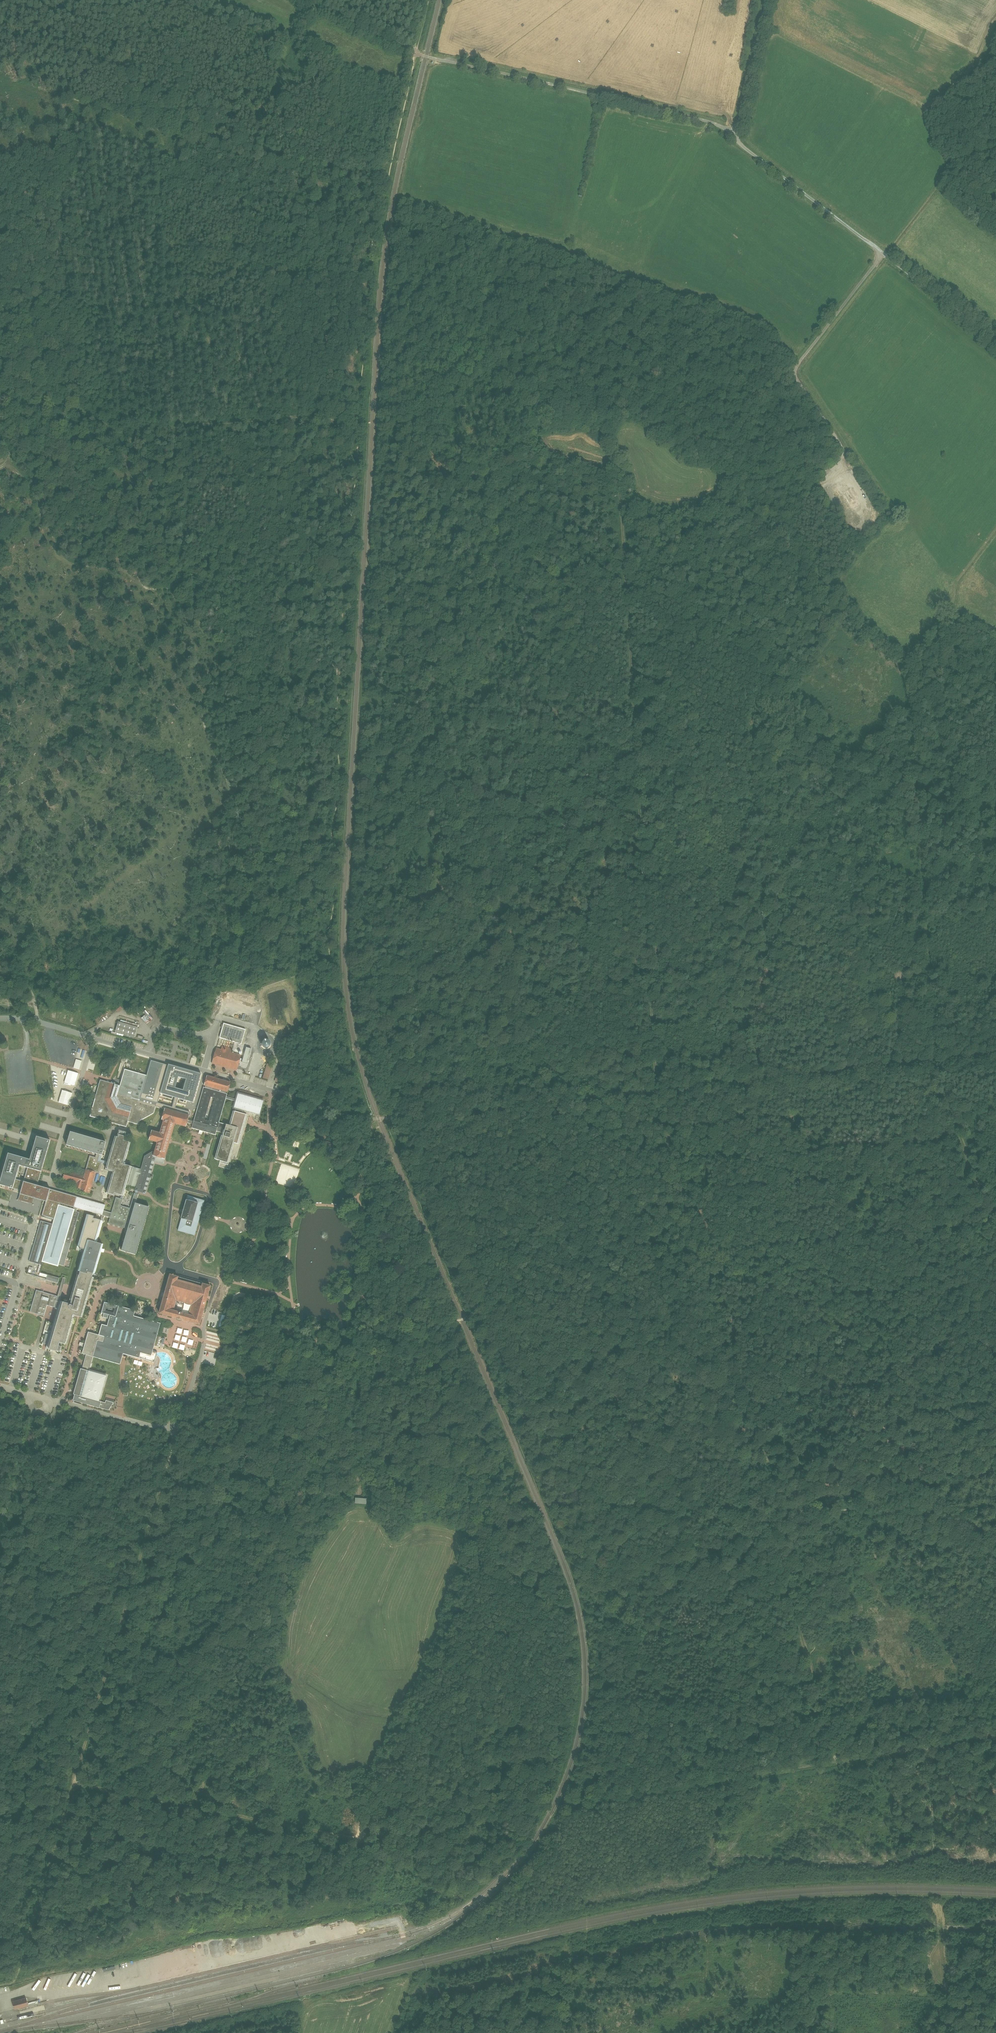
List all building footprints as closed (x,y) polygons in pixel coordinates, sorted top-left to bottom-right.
[(147,1013),(142,1017),(147,1023),(150,1021),(150,1020),(151,1019),(147,1013)] [(139,1023),(119,1018),(115,1034),(134,1039),(139,1023)] [(223,1029),(221,1037),(243,1043),(247,1029),(225,1023),(223,1029)] [(221,1045),(219,1050),(215,1048),(211,1064),(236,1070),(240,1055),(230,1053),(231,1048),(221,1045)] [(72,1066),(78,1068),(80,1059),(74,1058),(72,1066)] [(170,1064),(152,1059),(140,1100),(165,1108),(190,1115),(191,1114),(203,1074),(170,1064)] [(78,1073),(68,1070),(64,1084),(74,1086),(78,1073)] [(89,1115),(127,1128),(128,1123),(131,1124),(131,1123),(139,1126),(140,1122),(154,1115),(156,1107),(147,1103),(140,1100),(146,1078),(124,1070),(119,1086),(117,1086),(101,1080),(89,1115)] [(124,1142),(125,1138),(119,1137),(118,1140),(113,1139),(104,1170),(112,1173),(106,1194),(116,1197),(111,1213),(104,1211),(106,1205),(76,1197),(73,1208),(75,1208),(74,1210),(58,1205),(54,1218),(52,1225),(41,1221),(29,1261),(41,1265),(42,1263),(58,1268),(66,1241),(70,1243),(79,1212),(77,1211),(78,1209),(99,1215),(98,1219),(86,1216),(77,1248),(86,1250),(70,1306),(62,1303),(63,1298),(35,1290),(29,1311),(45,1316),(55,1319),(49,1341),(60,1344),(66,1346),(70,1332),(75,1316),(76,1317),(82,1318),(101,1251),(103,1246),(95,1244),(102,1221),(100,1220),(101,1216),(110,1218),(108,1224),(124,1228),(126,1222),(128,1223),(120,1250),(135,1254),(148,1207),(136,1204),(138,1196),(134,1195),(130,1209),(122,1207),(128,1186),(136,1189),(135,1192),(145,1195),(146,1193),(155,1162),(164,1165),(165,1162),(171,1140),(176,1125),(177,1125),(187,1128),(188,1126),(192,1127),(191,1129),(201,1131),(216,1136),(217,1132),(224,1134),(216,1161),(220,1162),(219,1166),(230,1170),(232,1161),(230,1160),(235,1144),(238,1145),(247,1115),(237,1112),(237,1111),(255,1116),(259,1118),(264,1100),(237,1093),(235,1100),(227,1097),(228,1095),(226,1094),(226,1093),(228,1093),(231,1083),(206,1076),(193,1122),(189,1121),(190,1115),(165,1108),(161,1121),(163,1121),(160,1132),(152,1130),(149,1141),(157,1144),(154,1153),(152,1152),(145,1155),(141,1170),(133,1168),(132,1169),(123,1166),(130,1144),(124,1142)] [(72,1093),(62,1090),(58,1103),(69,1106),(72,1093)] [(0,1181),(0,1185),(12,1189),(8,1206),(30,1212),(34,1198),(45,1201),(49,1189),(37,1186),(50,1141),(36,1137),(30,1161),(8,1154),(0,1181)] [(63,1148),(88,1156),(83,1173),(62,1166),(59,1176),(80,1183),(78,1188),(87,1191),(101,1149),(92,1146),(92,1147),(67,1138),(63,1148)] [(76,1197),(49,1189),(45,1201),(41,1215),(54,1218),(58,1205),(58,1203),(73,1208),(76,1197)] [(204,1201),(186,1196),(182,1210),(177,1231),(195,1236),(204,1201)] [(178,1274),(168,1271),(163,1292),(157,1312),(199,1324),(210,1284),(202,1282),(201,1285),(184,1280),(177,1279),(178,1274)] [(242,1289),(239,1288),(236,1289),(233,1291),(231,1293),(230,1296),(230,1299),(231,1302),(233,1304),(235,1306),(238,1306),(241,1306),(244,1305),(246,1303),(247,1301),(248,1298),(248,1295),(247,1292),(244,1290),(242,1289)] [(122,1354),(138,1359),(153,1363),(155,1358),(156,1355),(156,1352),(152,1351),(155,1343),(159,1325),(133,1318),(134,1312),(103,1303),(98,1321),(108,1323),(107,1327),(100,1325),(98,1336),(87,1333),(84,1346),(82,1355),(85,1356),(93,1358),(119,1365),(122,1354)] [(60,1344),(49,1341),(46,1349),(58,1353),(60,1344)] [(89,1372),(93,1358),(85,1356),(74,1398),(73,1401),(75,1402),(78,1403),(86,1405),(97,1408),(110,1411),(113,1406),(115,1403),(106,1401),(106,1403),(101,1402),(108,1377),(89,1372)] [(837,1493),(817,1493),(817,1497),(823,1497),(823,1502),(833,1502),(833,1501),(837,1501),(837,1493)] [(18,2008),(29,2005),(27,1998),(16,2001),(18,2008)]
